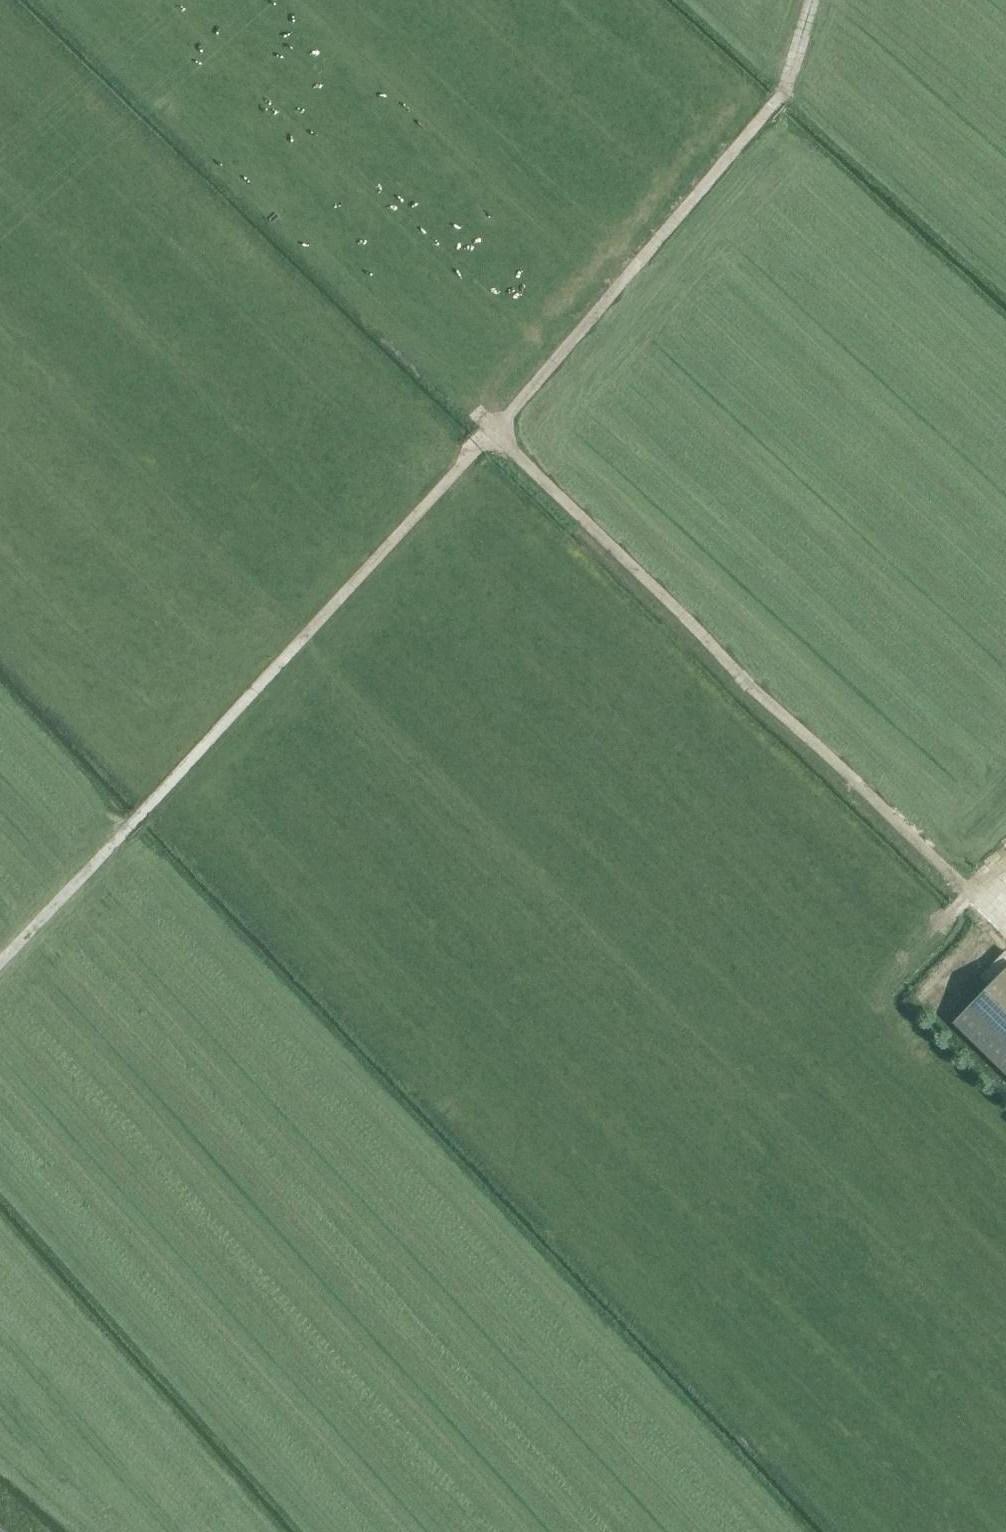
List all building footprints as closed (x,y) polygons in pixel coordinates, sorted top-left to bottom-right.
[(952,1024),(1005,1076),(1005,969),(952,1024)]
